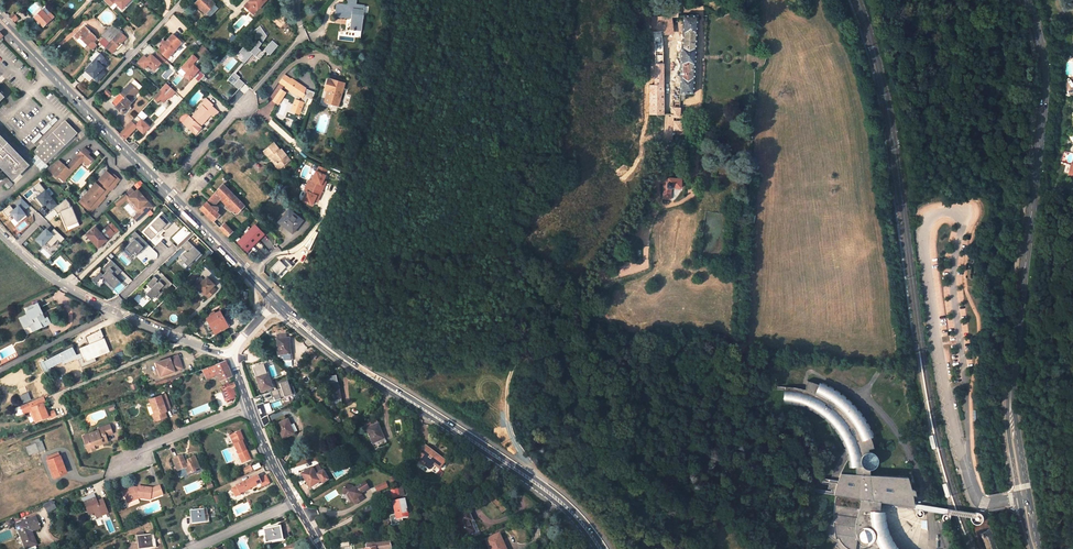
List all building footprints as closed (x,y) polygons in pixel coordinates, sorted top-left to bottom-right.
[(110,7),(114,3),(121,10),(130,0),(103,0),(110,7)] [(210,0),(199,0),(194,6),(207,19),(218,8),(210,0)] [(244,6),(250,11),(254,7),(257,10),(266,0),(250,0),(244,6)] [(352,18),(351,29),(362,30),(363,12),(356,12),(357,0),(347,0),(346,6),(336,5),(335,16),(352,18)] [(54,17),(45,8),(35,17),(43,27),(54,17)] [(683,15),(682,40),(681,40),(680,71),(681,71),(680,95),(684,95),(693,95),(697,15),(683,15)] [(662,32),(673,32),(671,19),(665,19),(665,16),(651,17),(653,33),(662,32)] [(95,37),(85,27),(75,37),(78,40),(80,38),(87,45),(87,46),(91,50),(95,46),(92,43),(96,39),(95,37)] [(259,27),(240,52),(244,55),(241,60),(245,63),(252,54),(255,56),(260,49),(258,48),(268,34),(259,27)] [(117,34),(109,28),(101,36),(104,39),(100,43),(105,47),(117,34)] [(117,34),(105,47),(110,51),(114,47),(116,50),(122,44),(120,43),(125,38),(119,32),(117,34)] [(663,49),(662,32),(653,33),(655,55),(654,85),(650,85),(650,93),(663,93),(663,49)] [(181,43),(172,35),(166,42),(163,39),(160,43),(162,46),(158,49),(167,58),(181,43)] [(87,46),(87,45),(80,38),(78,40),(85,47),(87,46)] [(270,55),(278,45),(272,40),(264,49),(270,55)] [(144,70),(148,66),(154,71),(161,63),(150,53),(146,57),(143,54),(136,62),(144,70)] [(97,66),(104,58),(99,54),(84,70),(88,73),(89,72),(94,77),(93,78),(97,82),(105,73),(97,66)] [(238,89),(245,82),(234,72),(227,79),(238,89)] [(283,76),(279,83),(286,87),(292,79),(285,75),(283,76)] [(292,79),(286,87),(298,95),(296,100),(291,111),(299,114),(303,103),(305,104),(307,98),(309,93),(305,91),(306,89),(292,79)] [(325,102),(338,106),(345,84),(328,79),(325,90),(328,91),(325,102)] [(130,84),(112,103),(122,113),(124,111),(127,112),(130,109),(130,105),(127,103),(138,92),(130,84)] [(163,103),(168,98),(171,95),(163,88),(160,91),(153,99),(158,103),(160,100),(163,103)] [(309,93),(307,98),(312,100),(314,94),(315,93),(306,89),(305,91),(309,93)] [(281,90),(274,100),(278,103),(285,93),(281,90)] [(663,115),(663,93),(650,93),(650,115),(663,115)] [(213,106),(206,99),(200,106),(201,107),(191,118),(190,118),(184,125),(195,135),(202,128),(200,127),(211,115),(208,111),(212,107),(213,106)] [(214,117),(218,113),(212,107),(208,111),(211,115),(214,117)] [(125,140),(137,127),(140,130),(145,124),(137,116),(131,122),(120,135),(125,140)] [(189,116),(182,123),(184,125),(190,118),(189,116)] [(47,161),(74,135),(76,133),(65,122),(35,152),(46,163),(47,161)] [(74,135),(47,161),(49,163),(75,137),(74,135)] [(13,179),(19,173),(20,174),(23,171),(22,170),(27,165),(0,137),(0,165),(13,179)] [(279,151),(273,143),(263,152),(270,159),(272,157),(281,168),(290,161),(281,150),(279,151)] [(62,163),(53,174),(58,178),(60,175),(65,179),(75,167),(76,168),(83,160),(88,164),(93,158),(88,154),(89,152),(84,147),(67,167),(62,163)] [(278,170),(281,168),(272,157),(270,159),(278,170)] [(41,160),(36,165),(42,171),(47,165),(41,160)] [(47,169),(53,174),(62,163),(58,160),(47,169)] [(328,170),(318,166),(316,171),(325,176),(328,170)] [(60,175),(59,176),(64,181),(76,168),(75,167),(65,179),(60,175)] [(120,179),(111,171),(109,173),(107,171),(102,176),(104,177),(101,180),(103,182),(99,186),(96,183),(92,188),(93,189),(87,196),(86,195),(81,200),(84,202),(82,204),(92,212),(95,209),(94,207),(95,206),(97,208),(106,197),(104,196),(105,194),(106,195),(111,189),(112,190),(117,185),(115,183),(116,182),(117,183),(120,179)] [(325,176),(316,171),(314,176),(312,181),(309,180),(304,191),(307,192),(303,201),(312,206),(314,200),(316,196),(319,198),(324,186),(321,185),(323,181),(325,176)] [(680,179),(668,178),(668,183),(667,183),(666,188),(672,188),(672,187),(680,188),(680,179)] [(57,204),(39,182),(34,187),(38,191),(39,191),(41,194),(35,198),(39,203),(41,202),(44,205),(46,204),(51,210),(57,204)] [(213,222),(219,215),(216,212),(217,211),(218,209),(218,208),(217,207),(216,207),(215,207),(214,207),(212,209),(211,208),(218,201),(220,200),(233,212),(231,214),(234,217),(244,206),(223,185),(200,210),(213,222)] [(663,188),(662,199),(667,200),(668,199),(670,199),(671,197),(671,196),(672,188),(666,188),(663,188)] [(137,190),(128,197),(131,201),(132,200),(135,204),(134,204),(135,205),(141,212),(139,214),(134,217),(137,221),(153,207),(137,190)] [(125,193),(119,198),(121,200),(116,204),(119,207),(127,200),(129,203),(131,201),(128,197),(125,193)] [(11,205),(3,211),(7,216),(11,213),(19,222),(23,219),(22,217),(26,214),(23,211),(29,206),(21,198),(16,202),(19,205),(14,209),(11,205)] [(39,203),(35,198),(35,199),(41,207),(44,205),(41,202),(39,203)] [(70,203),(66,199),(55,208),(58,212),(60,211),(67,226),(78,222),(72,206),(71,207),(70,203)] [(218,201),(231,214),(233,212),(220,200),(218,201)] [(58,212),(55,208),(54,208),(58,213),(60,212),(68,230),(80,225),(78,222),(67,226),(60,211),(58,212)] [(303,220),(288,209),(278,222),(285,228),(286,227),(293,232),(303,220)] [(162,214),(144,232),(151,240),(163,228),(165,230),(172,224),(162,214)] [(232,232),(224,224),(220,228),(228,236),(232,232)] [(246,252),(265,234),(254,224),(236,242),(246,252)] [(94,226),(85,234),(97,247),(106,239),(105,238),(113,231),(107,225),(99,232),(94,226)] [(50,232),(46,229),(34,240),(42,247),(46,243),(51,247),(57,240),(60,243),(64,239),(54,228),(50,232)] [(147,243),(135,231),(131,235),(135,239),(125,249),(131,255),(133,253),(135,256),(147,243)] [(202,255),(188,240),(182,246),(187,251),(180,258),(188,266),(194,260),(196,261),(202,255)] [(149,246),(138,257),(147,265),(158,254),(149,246)] [(117,275),(122,270),(111,260),(110,261),(103,269),(106,272),(104,275),(100,272),(92,280),(95,283),(102,276),(114,289),(121,282),(115,277),(114,275),(116,274),(117,275)] [(165,277),(164,275),(159,281),(158,280),(156,281),(159,284),(165,277)] [(158,299),(172,284),(165,277),(159,284),(156,281),(158,280),(155,276),(147,284),(151,288),(148,292),(154,298),(156,297),(158,299)] [(197,286),(196,287),(200,291),(204,294),(203,295),(205,298),(206,299),(215,290),(211,287),(213,285),(206,278),(202,281),(199,278),(194,283),(197,286)] [(43,313),(37,302),(33,305),(32,304),(25,308),(29,315),(21,319),(25,327),(35,322),(38,329),(47,325),(44,319),(42,314),(43,313)] [(29,315),(25,308),(23,308),(26,314),(19,318),(25,329),(30,326),(33,332),(38,329),(35,322),(25,327),(21,319),(29,315)] [(215,333),(228,326),(219,311),(207,318),(207,319),(202,322),(208,334),(214,330),(215,333)] [(89,344),(79,348),(81,353),(82,356),(84,362),(94,358),(110,352),(104,338),(103,338),(103,337),(104,337),(101,329),(86,337),(89,344)] [(277,340),(278,355),(280,355),(280,358),(283,357),(283,361),(293,361),(293,354),(290,355),(289,339),(286,339),(286,335),(277,335),(278,340),(277,340)] [(72,347),(41,363),(45,370),(62,362),(76,354),(72,347)] [(76,355),(76,354),(62,362),(63,364),(77,358),(82,356),(81,353),(76,355)] [(182,368),(178,355),(160,362),(161,366),(158,367),(161,376),(182,368)] [(84,362),(82,356),(77,358),(81,367),(96,361),(94,358),(84,362)] [(218,374),(221,381),(232,376),(225,360),(202,369),(206,378),(218,374)] [(253,369),(261,393),(272,389),(269,379),(268,379),(267,374),(263,365),(253,369)] [(182,372),(166,378),(167,381),(183,375),(182,372)] [(340,399),(336,377),(324,379),(328,401),(340,399)] [(295,393),(293,387),(290,388),(287,381),(279,384),(281,389),(270,392),(272,398),(274,397),(275,401),(281,399),(280,398),(295,393)] [(867,430),(858,413),(854,409),(852,406),(846,401),(841,396),(835,392),(828,388),(825,386),(821,384),(819,384),(819,385),(813,382),(807,381),(805,389),(795,388),(785,387),(784,400),(791,401),(796,402),(797,402),(801,403),(804,404),(806,405),(812,407),(818,411),(823,415),(826,417),(827,418),(828,422),(829,426),(831,430),(834,435),(836,439),(842,436),(847,447),(841,456),(838,461),(835,467),(831,477),(829,483),(828,489),(835,490),(834,495),(836,495),(835,499),(834,506),(833,513),(833,519),(828,523),(821,530),(837,542),(832,548),(860,548),(863,548),(895,548),(893,547),(889,541),(888,538),(886,533),(883,534),(882,529),(881,525),(880,521),(879,514),(879,509),(879,505),(887,505),(894,506),(914,506),(912,495),(915,495),(914,490),(911,489),(909,482),(907,477),(869,474),(869,469),(872,468),(873,468),(875,466),(876,465),(877,463),(877,462),(877,460),(877,458),(877,457),(875,454),(872,452),(868,452),(868,449),(873,448),(872,442),(870,437),(871,436),(867,430)] [(223,386),(225,391),(229,389),(236,386),(234,382),(223,386)] [(232,397),(229,389),(225,391),(222,391),(225,400),(232,397)] [(27,392),(19,395),(23,403),(31,400),(27,392)] [(151,404),(155,415),(153,415),(155,421),(166,417),(165,412),(166,411),(166,409),(170,408),(165,394),(158,397),(159,401),(151,404)] [(47,413),(44,407),(43,403),(45,402),(43,397),(21,406),(23,411),(31,408),(32,410),(37,421),(48,416),(49,419),(56,416),(53,411),(49,412),(47,413)] [(294,434),(287,420),(276,425),(283,439),(294,434)] [(364,425),(375,449),(386,444),(375,420),(364,425)] [(353,432),(345,423),(340,428),(349,437),(353,432)] [(110,425),(98,429),(98,430),(89,434),(90,437),(84,439),(89,452),(95,449),(94,447),(93,445),(102,441),(103,444),(108,442),(106,436),(113,433),(110,425)] [(234,445),(242,463),(249,459),(250,459),(242,441),(244,441),(240,432),(233,435),(237,443),(234,445)] [(44,450),(41,441),(35,443),(39,453),(44,450)] [(420,462),(429,469),(433,464),(439,469),(445,461),(425,446),(418,456),(422,459),(420,462)] [(48,461),(54,477),(67,472),(60,456),(59,456),(58,453),(47,457),(49,461),(48,461)] [(188,475),(195,471),(195,470),(199,468),(195,457),(188,460),(189,464),(186,465),(182,456),(173,460),(177,471),(185,468),(188,475)] [(302,474),(312,491),(329,481),(318,464),(302,474)] [(245,474),(253,471),(251,465),(243,468),(245,474)] [(239,494),(261,483),(263,486),(269,483),(266,476),(259,479),(257,476),(236,487),(237,488),(232,490),(236,497),(240,495),(239,494)] [(347,497),(350,501),(352,499),(355,504),(363,499),(360,493),(368,488),(364,481),(353,487),(352,485),(346,484),(343,486),(342,490),(347,491),(350,495),(347,497)] [(380,491),(388,488),(386,482),(373,487),(377,496),(381,494),(380,491)] [(946,483),(942,484),(947,497),(951,496),(946,483)] [(396,484),(389,488),(392,495),(400,492),(396,484)] [(153,488),(139,487),(138,488),(134,488),(124,492),(128,502),(137,498),(138,498),(150,500),(163,494),(159,486),(153,488)] [(83,499),(89,515),(95,512),(97,517),(108,513),(102,500),(97,503),(93,494),(83,499)] [(52,500),(45,505),(48,510),(55,506),(52,500)] [(407,516),(403,500),(392,502),(395,514),(391,515),(393,525),(403,523),(402,518),(407,516)] [(190,511),(192,524),(208,522),(207,509),(190,511)] [(453,519),(461,538),(474,532),(470,522),(472,521),(468,512),(453,519)] [(981,515),(980,514),(978,513),(977,513),(977,512),(975,513),(973,513),(972,515),(971,516),(970,518),(970,520),(971,521),(972,523),(974,524),(976,525),(978,525),(980,524),(981,523),(982,521),(983,519),(982,517),(981,515)] [(26,548),(37,545),(32,531),(40,527),(36,517),(16,525),(26,548)] [(283,539),(280,526),(264,529),(266,542),(283,539)] [(155,547),(153,534),(137,537),(138,548),(144,548),(155,547)] [(499,534),(485,540),(489,548),(506,548),(499,534)]
